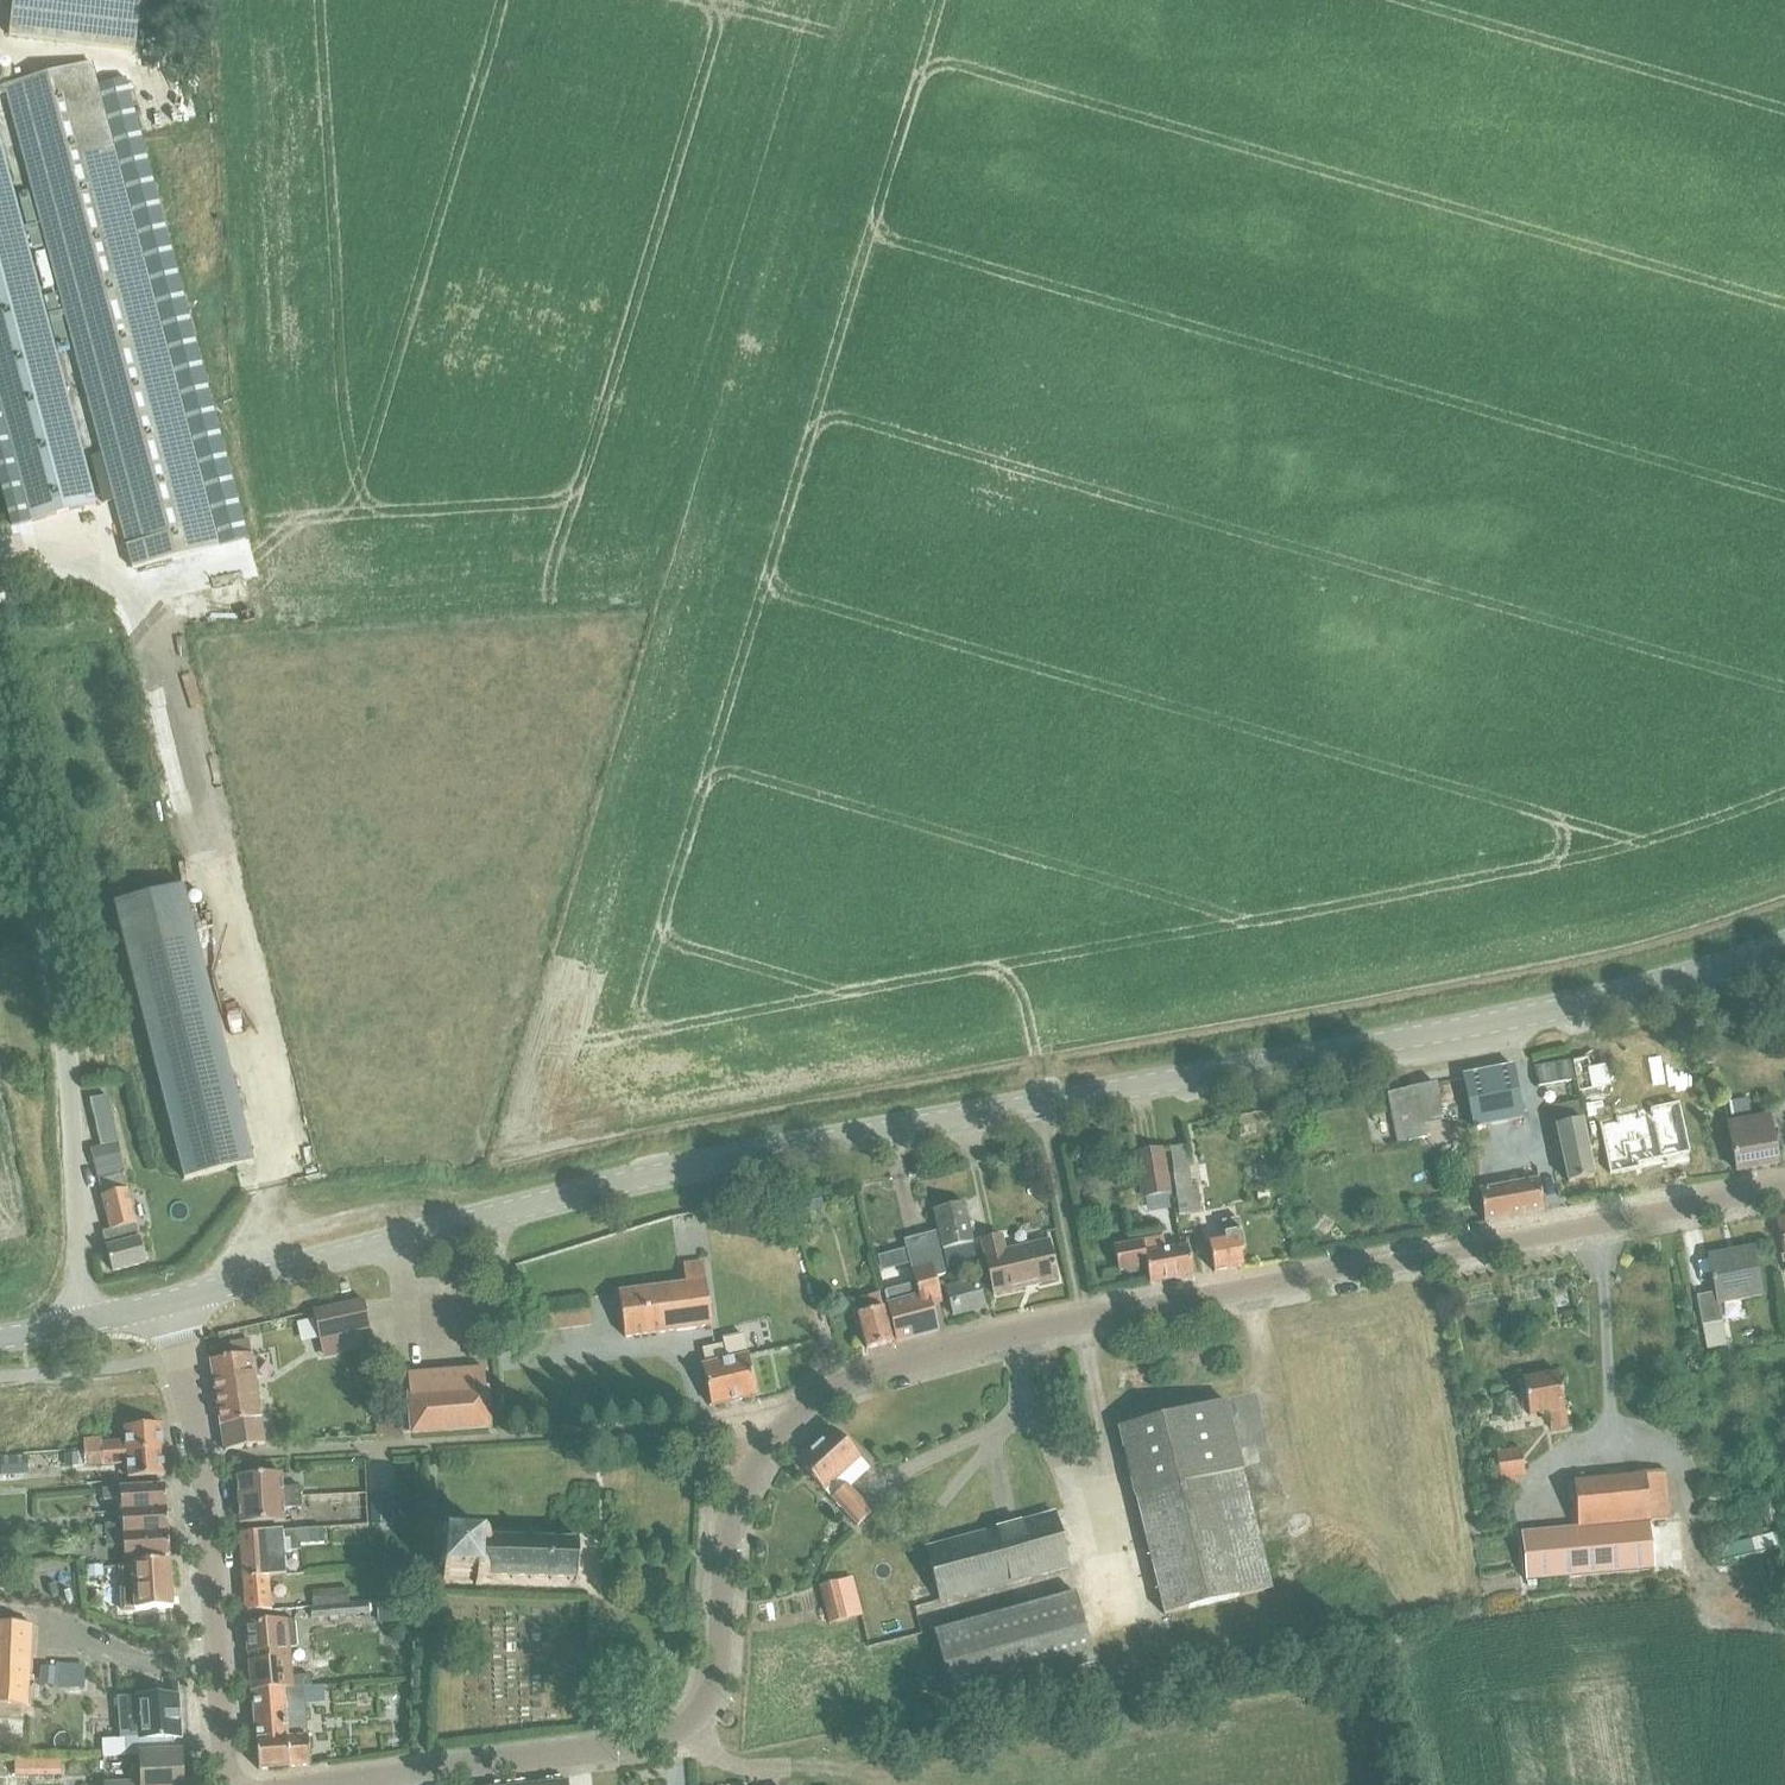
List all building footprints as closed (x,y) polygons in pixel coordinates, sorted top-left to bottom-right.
[(9,37),(135,52),(141,0),(13,0),(9,37)] [(89,64),(2,87),(130,569),(217,546),(150,295),(107,133),(89,64)] [(126,77),(99,84),(221,545),(248,538),(126,77)] [(31,521),(96,504),(0,142),(0,405),(31,521)] [(12,526),(29,521),(0,410),(0,481),(12,526)] [(253,1163),(184,891),(115,908),(184,1180),(253,1163)] [(1611,1085),(1607,1066),(1590,1070),(1588,1059),(1573,1062),(1579,1092),(1611,1085)] [(1574,1082),(1571,1063),(1535,1069),(1539,1088),(1574,1082)] [(1524,1118),(1513,1066),(1462,1076),(1473,1129),(1524,1118)] [(1435,1085),(1427,1086),(1388,1094),(1397,1144),(1426,1138),(1423,1122),(1441,1119),(1435,1085)] [(90,1151),(110,1227),(111,1230),(102,1233),(112,1272),(145,1263),(120,1166),(122,1165),(106,1096),(88,1100),(100,1146),(100,1148),(90,1151)] [(1593,1178),(1578,1102),(1553,1107),(1567,1183),(1593,1178)] [(1603,1122),(1613,1182),(1684,1169),(1673,1110),(1603,1122)] [(1777,1164),(1769,1117),(1727,1125),(1735,1171),(1777,1164)] [(1170,1149),(1175,1177),(1181,1216),(1201,1212),(1196,1179),(1191,1180),(1185,1146),(1170,1149)] [(1169,1195),(1162,1149),(1134,1154),(1141,1199),(1169,1195)] [(1484,1221),(1543,1211),(1537,1180),(1478,1191),(1484,1221)] [(821,1212),(817,1191),(790,1196),(797,1217),(821,1212)] [(972,1244),(963,1204),(933,1211),(942,1251),(972,1244)] [(1244,1250),(1238,1219),(1222,1222),(1225,1241),(1208,1244),(1213,1272),(1242,1267),(1239,1251),(1244,1250)] [(905,1250),(878,1257),(883,1272),(910,1264),(911,1269),(916,1284),(884,1293),(897,1341),(898,1342),(937,1331),(936,1331),(929,1305),(942,1302),(936,1279),(946,1276),(935,1233),(903,1242),(905,1250)] [(993,1295),(1057,1281),(1048,1242),(1004,1252),(1001,1237),(981,1242),(993,1295)] [(1162,1238),(1113,1247),(1118,1272),(1122,1271),(1129,1275),(1136,1274),(1141,1267),(1146,1267),(1149,1285),(1192,1277),(1187,1247),(1164,1251),(1162,1238)] [(1761,1295),(1753,1248),(1707,1256),(1713,1293),(1696,1297),(1701,1324),(1720,1321),(1717,1304),(1761,1295)] [(712,1326),(707,1287),(704,1263),(683,1265),(686,1284),(618,1293),(624,1338),(712,1326)] [(978,1281),(945,1290),(952,1316),(985,1307),(978,1281)] [(892,1343),(879,1294),(867,1297),(871,1312),(857,1316),(866,1350),(892,1343)] [(587,1297),(524,1306),(528,1334),(591,1325),(587,1297)] [(313,1312),(319,1340),(370,1329),(364,1301),(313,1312)] [(1720,1321),(1701,1324),(1706,1350),(1725,1346),(1720,1321)] [(727,1360),(702,1366),(711,1406),(757,1396),(748,1356),(743,1334),(722,1339),(727,1360)] [(484,1337),(468,1338),(469,1360),(469,1363),(485,1362),(484,1337)] [(230,1344),(232,1357),(210,1361),(221,1426),(224,1450),(263,1444),(253,1379),(256,1376),(253,1360),(249,1355),(248,1342),(230,1344)] [(488,1428),(484,1369),(407,1374),(411,1434),(488,1428)] [(1567,1425),(1557,1372),(1521,1379),(1528,1416),(1546,1412),(1549,1429),(1567,1425)] [(1517,1397),(1505,1399),(1508,1420),(1521,1418),(1517,1397)] [(1119,1427),(1136,1496),(1164,1614),(1271,1589),(1226,1401),(1119,1427)] [(126,1452),(163,1449),(161,1425),(124,1427),(125,1441),(102,1443),(101,1438),(83,1439),(84,1455),(126,1452)] [(859,1458),(832,1429),(796,1462),(824,1491),(859,1458)] [(126,1452),(84,1455),(85,1468),(127,1465),(127,1478),(164,1476),(163,1449),(126,1452)] [(1524,1477),(1520,1449),(1494,1453),(1499,1481),(1524,1477)] [(0,1455),(0,1463),(0,1473),(26,1472),(26,1454),(0,1455)] [(78,1458),(67,1458),(67,1470),(79,1469),(78,1458)] [(238,1501),(301,1497),(300,1487),(283,1488),(283,1474),(237,1477),(238,1501)] [(1573,1482),(1574,1496),(1576,1527),(1649,1521),(1669,1520),(1665,1474),(1573,1482)] [(121,1512),(166,1509),(165,1485),(120,1488),(102,1489),(103,1501),(120,1500),(121,1512)] [(847,1486),(836,1496),(832,1500),(857,1527),(872,1512),(847,1486)] [(390,1524),(390,1496),(372,1496),(372,1523),(390,1524)] [(301,1497),(238,1501),(239,1525),(285,1521),(284,1508),(301,1507),(301,1497)] [(166,1509),(121,1512),(122,1524),(104,1526),(105,1536),(168,1532),(166,1509)] [(367,1511),(353,1511),(354,1526),(368,1525),(367,1511)] [(1054,1514),(926,1549),(941,1602),(1068,1566),(1054,1514)] [(1576,1527),(1521,1532),(1525,1581),(1653,1570),(1649,1521),(1576,1527)] [(104,1526),(94,1526),(94,1537),(105,1536),(104,1526)] [(322,1529),(298,1531),(299,1545),(323,1544),(322,1529)] [(436,1568),(436,1577),(442,1577),(442,1584),(449,1584),(450,1578),(475,1579),(475,1585),(482,1586),(482,1578),(577,1582),(579,1541),(485,1537),(486,1530),(478,1530),(478,1538),(452,1537),(452,1530),(445,1529),(445,1536),(438,1536),(437,1543),(444,1543),(443,1568),(436,1568)] [(169,1556),(168,1532),(105,1536),(106,1547),(123,1546),(124,1559),(169,1556)] [(285,1576),(282,1532),(240,1534),(242,1579),(268,1578),(285,1576)] [(173,1608),(170,1562),(117,1565),(120,1612),(133,1611),(133,1612),(173,1608)] [(102,1566),(86,1567),(86,1579),(103,1578),(102,1566)] [(862,1615),(852,1577),(818,1586),(829,1624),(862,1615)] [(268,1578),(242,1579),(244,1612),(270,1610),(268,1578)] [(346,1589),(311,1593),(312,1606),(347,1603),(346,1589)] [(956,1699),(1094,1661),(1075,1592),(937,1630),(956,1699)] [(403,1604),(379,1605),(380,1625),(403,1624),(403,1604)] [(361,1605),(310,1610),(310,1620),(362,1615),(368,1615),(367,1605),(361,1605)] [(294,1620),(287,1620),(245,1625),(251,1692),(303,1687),(310,1686),(309,1675),(292,1677),(290,1649),(296,1648),(294,1620)] [(30,1622),(0,1621),(0,1717),(21,1718),(21,1706),(26,1706),(30,1622)] [(897,1639),(899,1687),(937,1685),(935,1637),(897,1639)] [(334,1665),(316,1666),(317,1686),(336,1685),(334,1665)] [(179,1740),(176,1679),(163,1679),(164,1696),(136,1697),(117,1698),(119,1740),(125,1740),(126,1756),(140,1755),(173,1754),(173,1741),(179,1740)] [(303,1687),(251,1692),(258,1770),(310,1766),(303,1687)] [(140,1755),(141,1783),(104,1784),(182,1784),(181,1753),(173,1754),(140,1755)] [(61,1760),(14,1760),(14,1775),(61,1775),(61,1760)]
